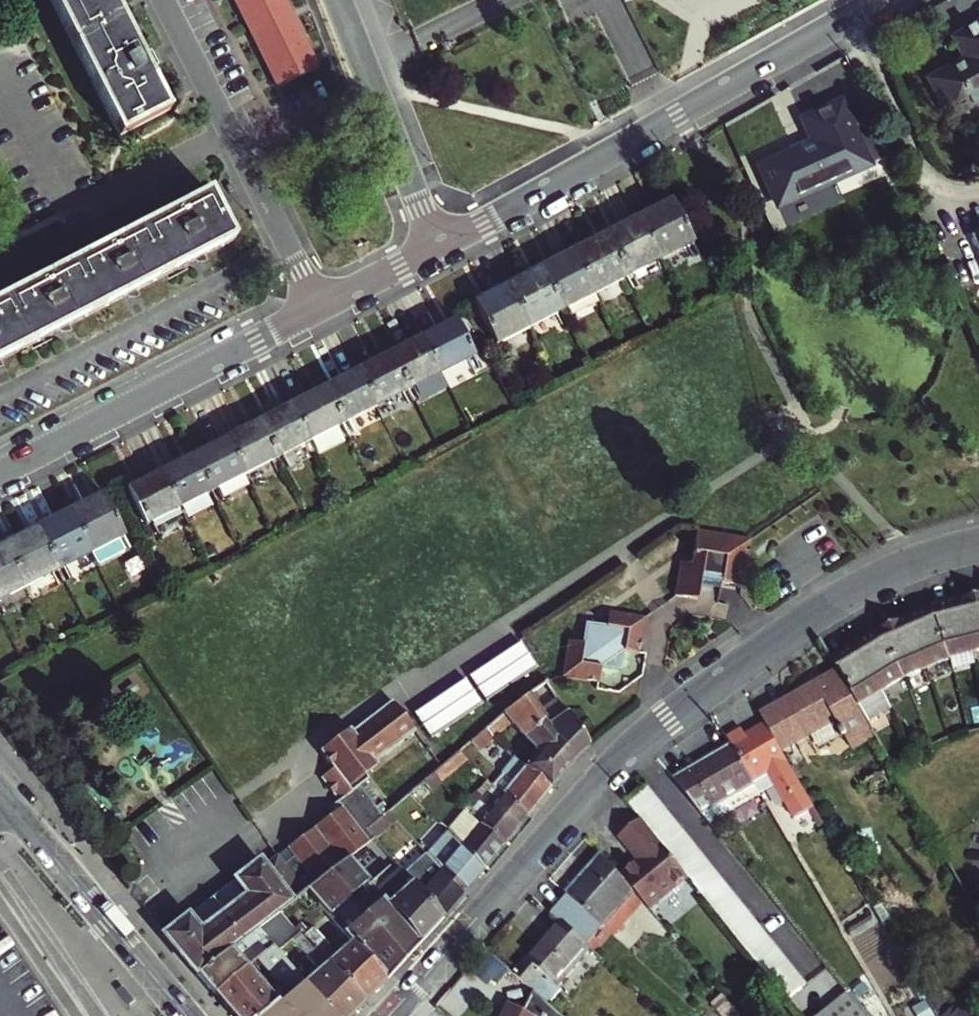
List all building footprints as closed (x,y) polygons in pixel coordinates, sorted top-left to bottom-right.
[(120,136),(167,113),(146,71),(156,65),(149,51),(139,56),(110,0),(50,0),(120,136)] [(288,10),(283,0),(236,0),(250,29),(288,10)] [(304,41),(288,10),(250,29),(267,60),(304,41)] [(931,81),(953,121),(978,106),(978,28),(957,40),(968,60),(931,81)] [(304,41),(267,60),(282,90),(319,70),(304,41)] [(813,144),(760,169),(778,207),(880,161),(892,156),(878,127),(856,137),(841,104),(801,121),(813,144)] [(892,156),(880,161),(883,168),(895,163),(892,156)] [(0,301),(0,360),(231,241),(208,197),(206,195),(0,301)] [(689,240),(667,197),(635,213),(658,256),(689,240)] [(658,256),(635,213),(603,230),(625,273),(658,256)] [(570,247),(593,290),(625,273),(603,230),(570,247)] [(970,235),(978,254),(978,232),(970,235)] [(593,290),(570,247),(537,264),(560,307),(593,290)] [(560,307),(537,264),(503,282),(526,325),(560,307)] [(526,325),(503,282),(470,299),(493,342),(526,325)] [(473,354),(454,317),(425,332),(444,369),(473,354)] [(444,369),(425,332),(392,349),(411,386),(444,369)] [(411,386),(392,349),(358,366),(377,404),(411,386)] [(377,404),(358,366),(325,383),(344,421),(377,404)] [(344,421),(325,383),(291,400),(311,438),(344,421)] [(311,438),(291,400),(257,418),(276,456),(311,438)] [(276,456),(257,418),(224,435),(243,472),(276,456)] [(224,435),(191,451),(211,489),(243,472),(224,435)] [(177,506),(211,489),(191,451),(158,468),(177,506)] [(177,506),(158,468),(126,485),(146,523),(177,506)] [(92,551),(99,566),(131,550),(102,492),(70,508),(92,551)] [(92,551),(70,508),(37,525),(59,568),(92,551)] [(59,568),(37,525),(4,542),(26,585),(59,568)] [(716,592),(739,596),(747,550),(694,540),(688,566),(686,578),(675,576),(669,603),(691,606),(694,593),(715,596),(716,592)] [(4,542),(0,544),(0,598),(26,585),(4,542)] [(924,610),(875,631),(830,661),(837,673),(853,701),(894,673),(900,687),(918,678),(913,664),(941,653),(978,643),(978,595),(924,610)] [(645,620),(608,614),(606,624),(584,621),(580,642),(568,639),(560,676),(596,682),(599,670),(619,674),(623,653),(638,655),(645,620)] [(434,735),(540,666),(524,640),(417,710),(434,735)] [(760,717),(765,725),(794,775),(844,746),(851,757),(863,777),(888,763),(853,701),(837,673),(760,717)] [(537,720),(542,716),(526,692),(497,711),(480,724),(490,734),(508,719),(522,734),(537,720)] [(556,715),(550,719),(541,725),(570,759),(572,757),(587,744),(557,696),(548,701),(556,715)] [(359,757),(417,732),(392,702),(354,733),(348,724),(310,756),(318,768),(334,786),(342,779),(362,761),(359,757)] [(541,725),(537,720),(522,734),(538,752),(530,762),(523,755),(518,760),(547,787),(570,759),(541,725)] [(462,757),(490,734),(480,724),(452,747),(460,755),(462,757)] [(743,731),(728,740),(732,748),(754,784),(760,794),(761,796),(775,788),(794,821),(814,809),(801,786),(794,775),(765,725),(746,737),(743,731)] [(436,776),(460,755),(452,747),(436,760),(431,764),(427,767),(436,776)] [(672,784),(679,792),(707,826),(760,794),(754,784),(732,748),(672,784)] [(510,780),(501,772),(491,784),(524,815),(547,787),(518,760),(513,764),(519,770),(510,780)] [(437,777),(436,776),(427,767),(403,787),(413,797),(437,777)] [(334,786),(318,768),(307,778),(326,799),(346,783),(342,779),(334,786)] [(377,807),(352,778),(346,783),(326,799),(316,808),(320,813),(291,838),(295,843),(307,857),(319,870),(341,851),(367,829),(360,821),(377,807)] [(461,794),(457,798),(463,804),(502,843),(524,815),(491,784),(472,805),(461,794)] [(634,815),(653,800),(643,789),(625,803),(634,815)] [(645,827),(663,812),(653,800),(634,815),(639,821),(645,827)] [(457,813),(443,829),(444,830),(481,869),(502,843),(463,804),(456,811),(457,813)] [(654,839),(672,824),(663,812),(645,827),(654,839)] [(621,877),(634,892),(649,910),(687,878),(683,873),(673,862),(664,850),(654,839),(645,827),(639,821),(620,838),(640,861),(621,877)] [(664,850),(682,835),(672,824),(654,839),(664,850)] [(440,843),(436,839),(425,851),(462,892),(481,869),(444,830),(439,835),(443,839),(440,843)] [(673,862),(692,847),(682,835),(664,850),(673,862)] [(307,857),(295,843),(281,856),(292,870),(307,857)] [(683,873),(701,858),(692,847),(673,862),(683,873)] [(165,936),(197,974),(253,926),(303,884),(303,883),(292,870),(281,856),(277,851),(263,863),(259,858),(237,876),(250,891),(201,930),(189,917),(165,936)] [(303,884),(326,911),(350,939),(384,979),(407,954),(362,904),(348,920),(345,916),(347,911),(337,900),(347,888),(351,892),(355,888),(351,884),(361,874),(341,851),(319,870),(303,883),(303,884)] [(462,892),(425,851),(405,873),(442,916),(462,892)] [(634,892),(621,877),(603,856),(566,898),(570,901),(600,927),(634,892)] [(319,870),(307,857),(292,870),(303,883),(319,870)] [(383,884),(388,889),(380,897),(419,942),(435,924),(442,916),(405,873),(392,858),(385,865),(398,879),(393,884),(389,879),(383,884)] [(693,885),(711,870),(701,858),(683,873),(687,878),(693,885)] [(702,897),(721,882),(711,870),(693,885),(702,897)] [(187,914),(189,917),(201,930),(250,891),(237,876),(235,873),(187,914)] [(358,886),(368,897),(362,904),(407,954),(419,942),(380,897),(361,874),(351,884),(355,888),(358,886)] [(712,908),(730,893),(721,882),(702,897),(712,908)] [(722,920),(740,905),(730,893),(712,908),(722,920)] [(557,916),(555,919),(560,923),(584,944),(600,927),(570,901),(557,916)] [(731,931),(750,916),(740,905),(722,920),(731,931)] [(741,943),(759,928),(750,916),(731,931),(741,943)] [(589,948),(584,944),(560,923),(513,975),(528,989),(543,973),(556,984),(589,948)] [(213,993),(269,943),(253,926),(197,974),(213,993)] [(334,953),(310,927),(301,936),(363,1001),(384,979),(350,939),(334,953)] [(750,954),(768,939),(759,928),(741,943),(750,954)] [(317,969),(300,984),(332,1015),(349,1015),(363,1001),(301,936),(297,932),(288,939),(317,969)] [(759,965),(778,950),(768,939),(750,954),(759,965)] [(275,950),(269,943),(213,993),(233,1015),(255,1015),(274,999),(278,1003),(300,984),(294,978),(297,975),(275,950)] [(769,977),(787,961),(778,950),(759,965),(769,977)] [(498,962),(486,951),(479,959),(482,962),(474,971),(485,981),(500,964),(498,962)] [(779,989),(797,974),(787,961),(769,977),(779,989)] [(951,1003),(954,1007),(946,1015),(978,1015),(978,973),(951,1003)] [(779,989),(788,999),(806,984),(797,974),(779,989)] [(300,984),(278,1003),(274,999),(255,1015),(332,1015),(300,984)] [(498,1015),(559,1015),(534,994),(525,1004),(513,997),(505,1012),(501,1010),(498,1015)] [(848,994),(834,1006),(843,1015),(866,1015),(848,994)] [(834,1006),(822,1015),(843,1015),(834,1006)]
